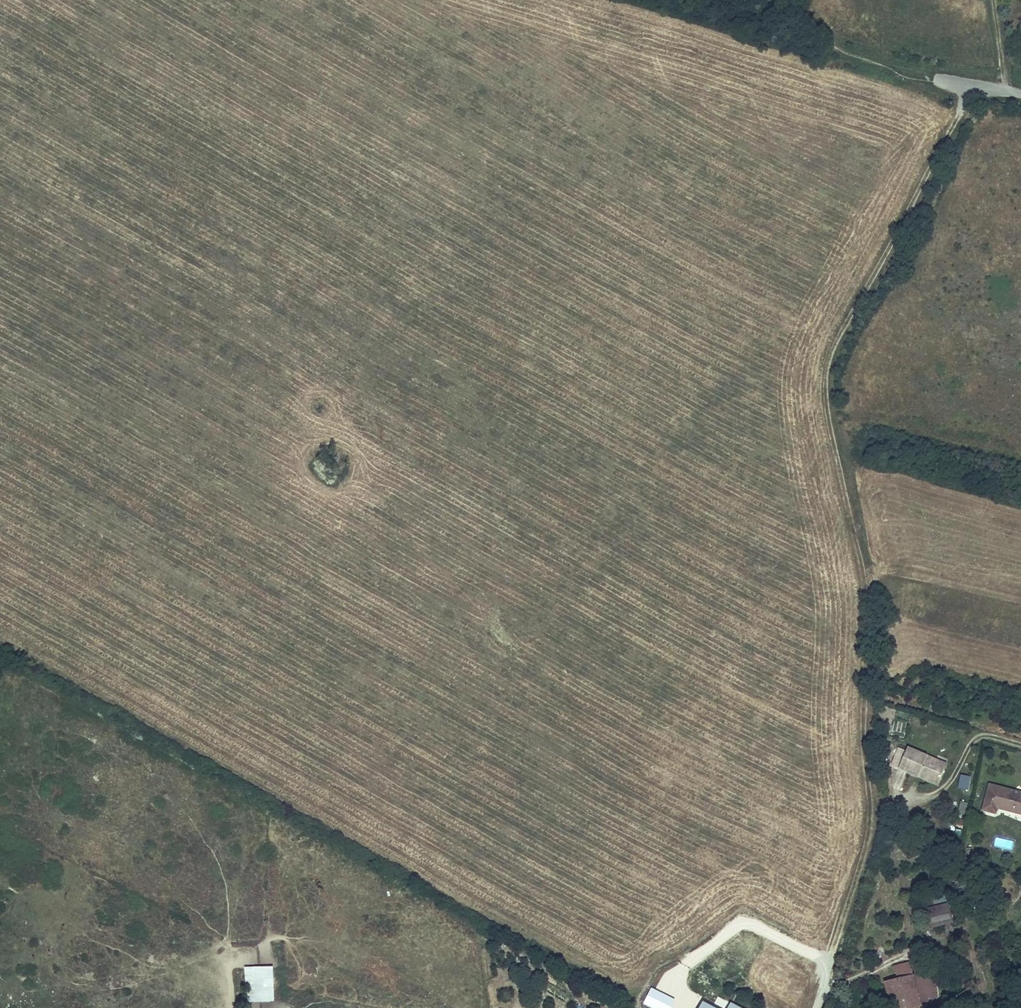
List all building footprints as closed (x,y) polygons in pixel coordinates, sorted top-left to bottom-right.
[(908,749),(899,769),(919,778),(920,775),(924,777),(923,779),(938,786),(945,770),(935,765),(937,761),(908,749)] [(937,761),(935,765),(945,770),(947,765),(937,761)] [(997,809),(1020,815),(1020,795),(1002,790),(997,809)] [(1011,850),(1013,841),(995,837),(993,846),(1011,850)] [(920,898),(923,909),(947,904),(944,893),(920,898)] [(947,906),(923,912),(928,930),(951,924),(947,906)] [(986,933),(974,936),(977,947),(989,943),(986,933)] [(246,1000),(274,999),(274,965),(245,965),(246,1000)] [(886,982),(892,1007),(920,1007),(910,965),(895,968),(897,980),(886,982)]
